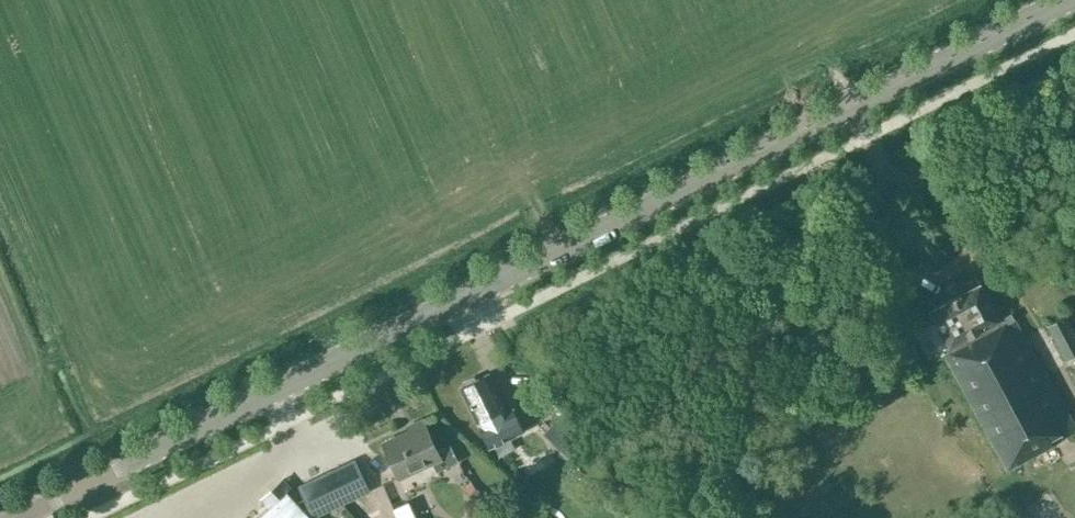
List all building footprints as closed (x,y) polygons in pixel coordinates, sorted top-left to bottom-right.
[(1036,359),(1011,313),(999,319),(980,283),(961,294),(960,293),(949,299),(949,300),(930,310),(949,346),(946,348),(949,353),(945,355),(1007,470),(1054,444),(1051,439),(1074,426),(1074,425),(1038,358),(1036,359)] [(1046,325),(1065,361),(1074,355),(1074,332),(1067,316),(1046,325)] [(525,403),(506,412),(487,374),(461,386),(479,421),(493,414),(506,440),(519,433),(528,454),(546,445),(536,425),(525,403)] [(451,444),(438,450),(423,420),(407,427),(409,431),(383,443),(400,477),(432,461),(437,471),(458,461),(451,444)] [(555,441),(575,459),(582,450),(563,432),(555,441)] [(354,460),(299,485),(314,516),(369,490),(354,460)] [(283,479),(261,498),(270,507),(257,517),(311,517),(287,491),(291,487),(283,479)] [(357,498),(335,517),(376,517),(357,498)]
